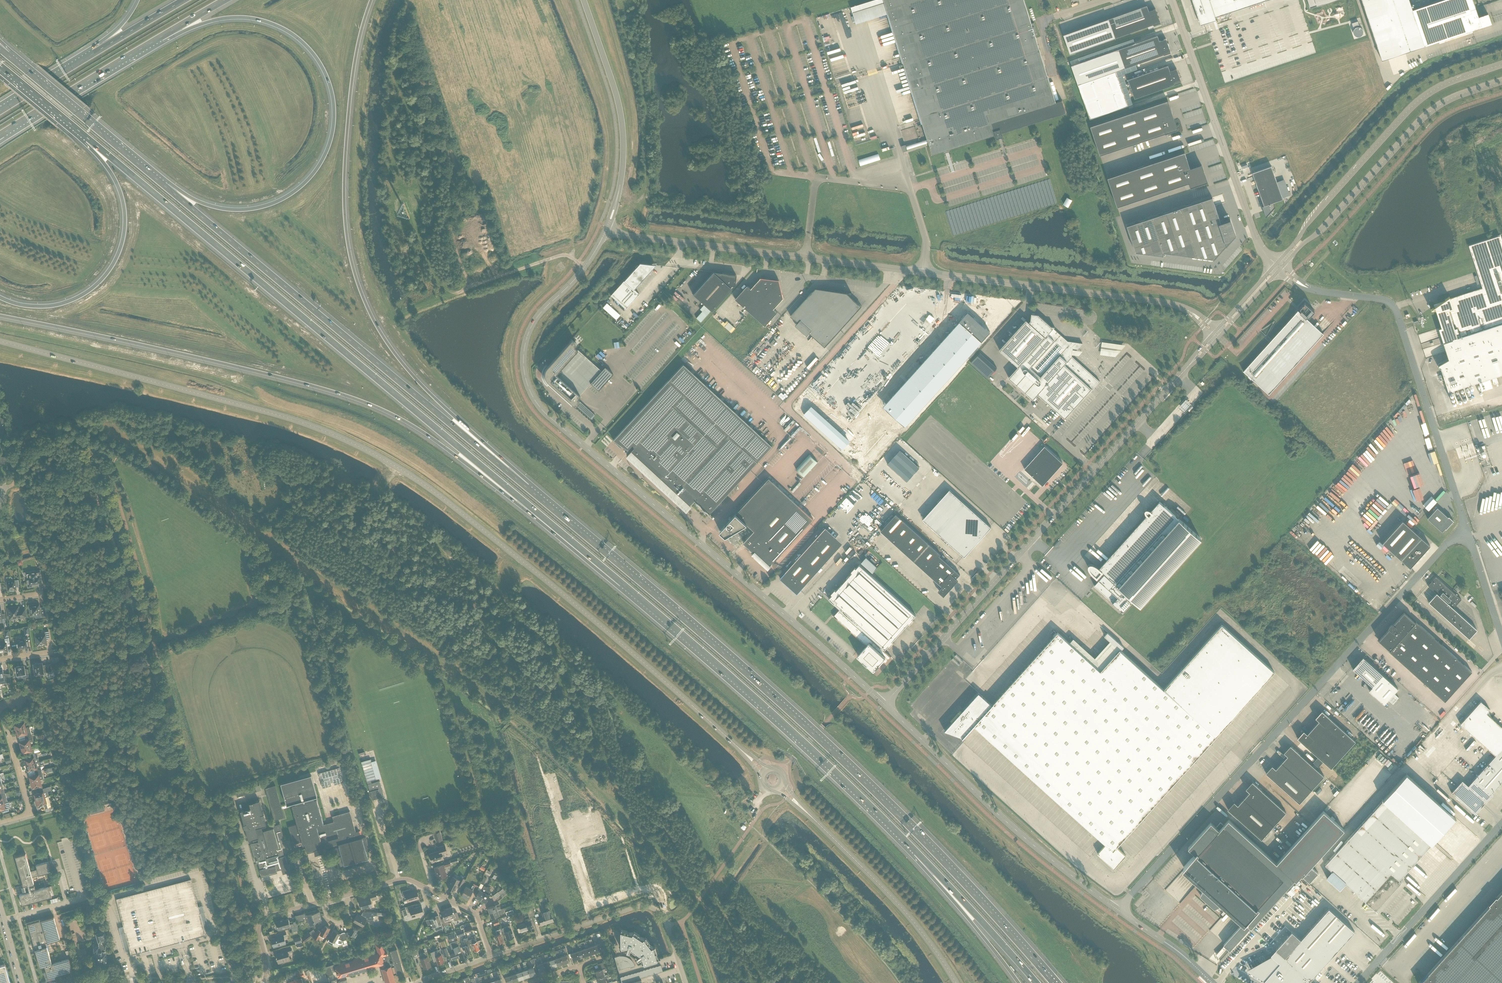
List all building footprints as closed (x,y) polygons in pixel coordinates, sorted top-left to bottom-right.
[(888,13),(904,63),(928,139),(906,146),(906,144),(902,146),(904,151),(907,150),(907,149),(929,142),(932,154),(943,151),(944,153),(949,152),(948,149),(996,134),(997,138),(1003,136),(1002,132),(1066,112),(1062,101),(1056,103),(1042,56),(1036,38),(1035,33),(1037,32),(1034,22),(1032,23),(1024,0),(884,0),(888,13)] [(1201,25),(1216,20),(1215,18),(1266,1),(1266,0),(1192,0),(1201,25)] [(1315,41),(1303,0),(1294,0),(1287,2),(1295,31),(1267,39),(1271,54),(1315,41)] [(1382,60),(1425,46),(1491,24),(1488,14),(1478,17),(1473,0),(1441,0),(1413,10),(1409,0),(1362,0),(1382,60)] [(1070,54),(1116,38),(1153,25),(1154,25),(1160,23),(1156,9),(1149,11),(1147,6),(1109,19),(1064,35),(1070,54)] [(1158,35),(1071,66),(1078,85),(1090,119),(1128,106),(1128,104),(1116,71),(1164,54),(1164,55),(1171,52),(1166,39),(1160,41),(1158,35)] [(1182,82),(1177,69),(1170,71),(1168,65),(1128,79),(1135,98),(1174,84),(1175,85),(1182,82)] [(1168,100),(1091,126),(1100,155),(1165,133),(1165,134),(1178,129),(1168,100)] [(1185,152),(1108,178),(1117,206),(1189,183),(1191,187),(1207,182),(1202,164),(1190,168),(1185,152)] [(860,166),(881,160),(879,154),(859,160),(860,166)] [(1272,166),(1252,172),(1264,205),(1262,206),(1266,217),(1275,207),(1274,202),(1283,199),(1272,166)] [(1212,197),(1180,208),(1197,257),(1213,259),(1235,235),(1230,220),(1220,223),(1212,197)] [(1180,208),(1151,217),(1163,252),(1197,257),(1180,208)] [(1151,217),(1126,226),(1135,252),(1163,256),(1163,252),(1151,217)] [(1434,303),(1441,327),(1438,328),(1448,359),(1442,362),(1439,364),(1438,364),(1438,365),(1438,366),(1438,367),(1439,367),(1439,368),(1440,368),(1441,368),(1447,388),(1448,391),(1452,390),(1457,403),(1458,403),(1454,389),(1463,386),(1467,400),(1469,400),(1464,386),(1501,374),(1501,238),(1501,235),(1467,246),(1481,288),(1434,303)] [(634,289),(656,265),(640,263),(638,265),(637,265),(635,267),(636,267),(611,295),(626,309),(639,294),(634,289)] [(732,285),(735,286),(736,275),(713,272),(693,294),(711,311),(732,289),(730,287),(732,285)] [(751,289),(747,285),(735,299),(765,326),(777,312),(774,309),(783,298),(783,299),(784,299),(779,280),(760,278),(761,278),(751,289)] [(809,333),(825,347),(862,306),(846,293),(852,293),(816,288),(791,316),(798,323),(796,325),(807,335),(809,333)] [(1323,333),(1306,317),(1308,315),(1309,317),(1314,311),(1305,302),(1299,308),(1302,310),(1300,312),(1298,310),(1243,370),(1269,394),(1323,333)] [(617,321),(620,318),(613,312),(611,315),(617,321)] [(968,312),(959,321),(963,324),(887,409),(905,426),(990,332),(968,312)] [(1033,399),(1038,394),(1065,418),(1089,391),(1090,392),(1100,381),(1072,356),(1073,348),(1078,349),(1083,343),(1068,340),(1054,328),(1055,326),(1051,326),(1038,314),(1032,314),(1031,320),(1029,322),(1026,320),(999,349),(1018,367),(1009,377),(1033,399)] [(730,323),(725,328),(732,334),(736,329),(730,323)] [(572,339),(547,366),(545,369),(544,372),(543,374),(545,375),(546,379),(548,381),(575,405),(580,400),(577,398),(591,383),(598,390),(613,374),(605,366),(601,370),(574,346),(577,343),(572,339)] [(1120,358),(1122,345),(1102,343),(1100,356),(1120,358)] [(756,432),(683,364),(613,440),(630,451),(627,454),(627,455),(628,454),(657,481),(686,509),(694,500),(695,501),(756,432)] [(985,375),(987,378),(997,367),(994,365),(985,375)] [(1482,390),(1492,387),(1490,379),(1479,382),(1482,390)] [(1186,397),(1179,405),(1185,410),(1192,402),(1186,397)] [(756,432),(695,501),(709,514),(771,446),(756,432)] [(1062,462),(1045,446),(1024,469),(1042,485),(1062,462)] [(805,477),(818,463),(810,455),(796,469),(805,477)] [(1357,474),(1353,478),(1362,486),(1366,482),(1357,474)] [(754,531),(743,543),(788,495),(769,478),(720,531),(726,537),(733,532),(736,534),(738,532),(736,530),(747,524),(754,531)] [(991,527),(953,493),(926,523),(965,557),(991,527)] [(750,549),(754,553),(799,505),(788,495),(743,543),(748,547),(746,548),(749,551),(750,549)] [(1141,606),(1201,539),(1160,501),(1151,511),(1149,510),(1148,509),(1146,510),(1145,511),(1146,513),(1147,515),(1100,567),(1098,566),(1097,567),(1094,565),(1092,565),(1089,565),(1089,567),(1090,571),(1092,573),(1091,575),(1095,578),(1096,577),(1099,580),(1094,585),(1113,602),(1112,602),(1123,612),(1134,600),(1141,606)] [(754,553),(762,560),(761,562),(764,564),(765,563),(769,567),(813,519),(799,505),(754,553)] [(1437,507),(1427,518),(1442,532),(1445,528),(1446,529),(1454,520),(1449,516),(1448,517),(1437,507)] [(939,555),(941,554),(896,514),(881,530),(944,586),(939,591),(944,595),(957,580),(956,579),(960,574),(939,555)] [(1383,544),(1411,568),(1431,546),(1404,521),(1383,544)] [(780,578),(797,593),(843,543),(825,528),(780,578)] [(1380,569),(1351,543),(1348,546),(1366,564),(1364,566),(1374,575),(1380,569)] [(873,572),(877,567),(866,557),(861,562),(873,572)] [(857,655),(874,670),(882,660),(885,663),(891,656),(883,649),(884,648),(885,649),(889,645),(890,646),(893,642),(892,641),(909,623),(910,624),(913,620),(912,619),(916,615),(859,564),(856,569),(855,568),(851,572),(852,573),(836,591),(835,590),(831,594),(832,595),(829,599),(840,609),(834,616),(866,645),(857,655)] [(23,572),(26,575),(27,577),(28,587),(35,586),(35,587),(38,586),(37,581),(42,580),(40,570),(35,571),(35,570),(23,572)] [(1436,576),(1428,585),(1436,593),(1428,602),(1469,638),(1470,638),(1470,637),(1477,629),(1453,608),(1461,599),(1436,576)] [(16,587),(19,586),(18,580),(15,580),(7,581),(8,591),(16,590),(16,587)] [(34,615),(41,614),(41,617),(46,616),(44,607),(40,608),(39,604),(33,605),(32,604),(29,605),(29,609),(30,608),(31,612),(30,612),(31,616),(34,616),(34,615)] [(18,607),(8,608),(10,618),(20,617),(20,618),(26,617),(25,609),(19,610),(18,607)] [(1392,623),(1389,626),(1390,627),(1378,640),(1390,650),(1406,632),(1415,622),(1404,612),(1393,624),(1392,623)] [(1416,621),(1415,622),(1406,632),(1417,642),(1427,631),(1416,621)] [(1104,636),(1120,649),(1100,671),(1058,632),(993,704),(993,703),(992,705),(979,693),(962,712),(959,709),(957,712),(960,714),(945,730),(963,737),(963,738),(974,725),(1106,844),(1098,853),(1114,868),(1126,855),(1117,847),(1274,672),(1222,624),(1164,689),(1121,650),(1124,647),(1107,632),(1104,636)] [(35,636),(37,646),(43,645),(46,645),(46,644),(47,644),(46,639),(50,638),(49,631),(45,632),(45,635),(35,636)] [(1427,631),(1417,642),(1414,646),(1425,656),(1438,641),(1427,631)] [(1406,632),(1390,650),(1389,651),(1400,661),(1414,646),(1417,642),(1406,632)] [(7,651),(7,646),(10,645),(9,637),(5,638),(6,643),(0,644),(0,652),(7,651)] [(17,649),(29,647),(28,637),(23,638),(23,640),(16,641),(17,649)] [(1438,641),(1425,656),(1436,666),(1449,651),(1438,641)] [(1425,656),(1414,646),(1400,661),(1411,671),(1425,656)] [(1460,661),(1449,651),(1436,666),(1447,676),(1460,661)] [(1411,671),(1422,681),(1436,666),(1425,656),(1411,671)] [(1353,668),(1373,686),(1369,690),(1384,704),(1398,689),(1363,657),(1353,668)] [(1460,661),(1447,676),(1458,686),(1472,671),(1460,661)] [(35,664),(34,664),(34,665),(33,665),(34,669),(35,669),(35,674),(44,673),(44,672),(51,671),(50,664),(43,665),(42,662),(38,663),(37,663),(35,663),(35,664)] [(16,667),(17,675),(18,675),(18,676),(21,675),(21,674),(23,674),(23,677),(29,676),(28,669),(25,670),(24,665),(20,666),(19,666),(17,666),(16,667)] [(1447,676),(1436,666),(1422,681),(1433,691),(1447,676)] [(1,680),(2,683),(8,682),(7,675),(4,676),(3,669),(0,669),(0,680),(1,680)] [(1445,701),(1458,686),(1447,676),(1433,691),(1445,701)] [(1501,748),(1501,734),(1501,733),(1501,727),(1486,713),(1490,709),(1481,701),(1460,724),(1469,732),(1496,755),(1501,748)] [(1331,768),(1355,741),(1331,719),(1322,710),(1315,717),(1319,721),(1307,734),(1304,730),(1297,738),(1307,746),(1331,768)] [(14,726),(15,730),(16,729),(17,730),(26,727),(24,722),(28,721),(27,718),(20,720),(21,723),(15,725),(15,726),(14,726)] [(24,734),(25,737),(30,736),(32,735),(34,735),(33,732),(32,733),(30,726),(26,727),(17,730),(18,736),(24,734)] [(20,742),(22,747),(30,745),(35,744),(32,735),(30,736),(25,737),(26,740),(20,742)] [(31,748),(30,745),(22,747),(23,753),(29,751),(30,754),(33,754),(35,753),(33,748),(31,748)] [(1282,762),(1312,789),(1324,775),(1291,745),(1284,752),(1288,756),(1282,762)] [(1496,755),(1476,777),(1492,792),(1501,781),(1501,748),(1496,755)] [(33,754),(30,754),(31,758),(25,759),(26,765),(35,762),(39,761),(36,753),(35,753),(33,754)] [(368,781),(377,779),(371,759),(362,761),(368,781)] [(35,762),(26,765),(28,770),(34,768),(35,772),(38,771),(41,770),(39,761),(35,762)] [(1299,803),(1312,789),(1282,762),(1276,768),(1272,765),(1266,773),(1299,803)] [(35,772),(36,775),(30,777),(31,782),(40,780),(44,779),(41,770),(38,771),(35,772)] [(320,783),(342,777),(340,771),(318,778),(320,783)] [(1387,876),(1394,868),(1402,876),(1431,843),(1455,817),(1407,774),(1383,800),(1347,840),(1387,876)] [(365,850),(369,849),(366,837),(361,838),(359,831),(356,832),(350,811),(332,816),(334,821),(324,824),(317,799),(314,799),(313,797),(317,796),(311,775),(281,784),(287,805),(295,803),(295,805),(292,806),(294,814),(293,814),(294,817),(295,817),(297,824),(288,826),(293,844),(302,842),(303,845),(305,845),(307,853),(338,845),(341,856),(338,857),(340,866),(344,865),(368,859),(365,850)] [(1462,780),(1457,786),(1479,806),(1492,792),(1476,777),(1468,785),(1462,780)] [(39,786),(40,789),(43,788),(40,780),(31,782),(31,783),(30,783),(31,787),(32,786),(33,788),(39,786)] [(367,784),(372,800),(384,796),(380,781),(367,784)] [(1244,798),(1274,825),(1286,812),(1253,781),(1246,789),(1249,792),(1244,798)] [(255,786),(236,791),(237,796),(257,790),(255,786)] [(284,817),(275,786),(266,789),(275,820),(284,817)] [(1474,812),(1479,806),(1457,786),(1451,792),(1475,814),(1475,813),(1474,812)] [(35,794),(36,799),(45,797),(49,796),(47,790),(46,787),(43,788),(40,789),(41,792),(35,794)] [(48,808),(45,797),(36,799),(36,800),(35,800),(36,804),(37,804),(38,805),(44,803),(45,809),(47,808),(48,811),(46,811),(46,812),(54,809),(53,806),(48,808)] [(1228,809),(1261,839),(1274,825),(1244,798),(1238,805),(1234,802),(1228,809)] [(88,803),(91,813),(105,810),(102,799),(88,803)] [(251,808),(240,811),(241,815),(248,840),(252,839),(253,843),(251,844),(253,852),(253,853),(253,854),(255,861),(258,861),(260,869),(260,870),(262,877),(277,872),(277,871),(282,869),(283,874),(290,872),(286,855),(284,856),(282,847),(283,847),(280,839),(284,838),(280,824),(273,826),(273,827),(267,829),(266,829),(265,826),(266,825),(260,804),(259,800),(249,803),(251,808)] [(0,804),(0,810),(2,809),(3,812),(9,810),(8,807),(11,807),(9,801),(8,801),(4,803),(0,804)] [(1188,847),(1195,854),(1184,866),(1184,867),(1207,888),(1205,890),(1204,889),(1201,895),(1216,909),(1221,905),(1220,904),(1222,902),(1244,921),(1224,944),(1231,950),(1294,879),(1300,872),(1303,874),(1329,844),(1309,826),(1275,863),(1228,820),(1224,825),(1221,822),(1216,827),(1211,822),(1188,847)] [(440,831),(434,833),(436,841),(442,840),(440,831)] [(1399,882),(1401,881),(1399,879),(1402,876),(1394,868),(1387,876),(1347,840),(1325,864),(1365,900),(1373,908),(1388,892),(1389,893),(1399,882)] [(429,854),(432,862),(439,860),(443,859),(442,854),(447,853),(444,845),(438,847),(439,851),(429,854)] [(22,904),(22,905),(52,896),(49,886),(36,890),(32,877),(51,872),(49,861),(36,865),(37,869),(31,871),(26,853),(25,854),(25,853),(16,856),(15,856),(26,892),(19,894),(19,895),(22,904)] [(436,874),(437,878),(445,876),(444,872),(445,871),(444,867),(451,865),(449,860),(444,862),(444,864),(435,867),(437,874),(436,874)] [(450,885),(448,889),(454,892),(458,884),(462,886),(465,879),(461,877),(460,880),(453,877),(449,884),(450,885)] [(191,879),(116,899),(131,955),(150,950),(180,942),(205,935),(199,909),(191,879)] [(461,895),(468,898),(472,891),(475,893),(479,886),(473,883),(471,889),(466,886),(461,895)] [(487,887),(484,886),(482,891),(480,890),(476,898),(481,900),(486,889),(488,886),(487,886),(487,887)] [(488,886),(486,889),(481,900),(485,902),(489,895),(488,894),(490,890),(489,890),(490,888),(488,886)] [(406,896),(407,902),(419,898),(417,890),(409,893),(408,889),(402,891),(403,897),(406,896)] [(383,897),(381,891),(358,898),(361,908),(372,905),(371,900),(372,900),(383,897)] [(1419,982),(1501,982),(1501,891),(1419,982)] [(489,913),(498,910),(501,909),(499,903),(487,908),(489,913)] [(424,914),(421,906),(414,908),(413,905),(406,907),(408,912),(410,911),(412,917),(424,914)] [(447,908),(450,918),(453,917),(454,920),(459,918),(457,912),(454,913),(452,907),(447,908)] [(447,908),(444,910),(441,911),(444,918),(441,919),(444,925),(448,923),(447,920),(450,919),(450,918),(447,908)] [(501,909),(498,910),(489,913),(491,918),(499,915),(499,914),(500,914),(501,915),(503,913),(504,912),(504,910),(504,908),(501,909)] [(1269,955),(1266,957),(1268,960),(1251,969),(1275,982),(1313,982),(1310,980),(1328,961),(1329,962),(1331,959),(1330,958),(1354,931),(1329,908),(1285,957),(1276,949),(1280,953),(1271,958),(1269,955)] [(321,920),(319,911),(315,912),(315,910),(296,916),(298,923),(304,921),(304,920),(308,919),(310,926),(316,924),(315,922),(321,920)] [(553,921),(551,913),(550,914),(549,910),(542,912),(543,916),(539,918),(541,925),(553,921)] [(363,911),(360,915),(357,914),(356,917),(356,916),(354,919),(353,920),(359,924),(358,924),(360,925),(361,925),(363,926),(364,923),(365,922),(366,919),(373,920),(374,915),(378,915),(378,912),(363,911)] [(434,926),(436,931),(443,928),(438,915),(426,920),(428,924),(430,923),(432,927),(434,926)] [(45,966),(46,970),(44,971),(45,976),(47,975),(48,978),(55,976),(73,971),(72,971),(73,971),(69,959),(52,964),(46,943),(60,939),(54,917),(28,924),(40,968),(40,967),(40,968),(45,966)] [(284,920),(284,919),(276,921),(277,925),(278,930),(289,927),(290,928),(292,928),(293,932),(298,930),(297,926),(298,926),(296,921),(293,922),(294,923),(290,924),(288,918),(284,920)] [(525,922),(519,925),(519,928),(518,928),(519,932),(533,928),(530,921),(529,918),(524,919),(525,922)] [(330,928),(325,925),(323,929),(322,929),(320,931),(318,929),(314,937),(317,939),(320,934),(325,937),(330,928)] [(356,932),(358,929),(350,925),(349,926),(350,926),(349,928),(347,927),(346,928),(347,931),(345,932),(346,937),(349,936),(350,933),(355,936),(357,932),(356,932)] [(507,939),(508,939),(509,939),(511,938),(513,937),(513,935),(510,925),(502,928),(501,928),(503,933),(505,932),(507,939)] [(498,943),(503,941),(500,933),(501,933),(500,929),(496,930),(497,934),(494,935),(496,938),(498,943)] [(642,963),(642,964),(660,958),(659,958),(655,953),(657,952),(654,946),(655,946),(654,946),(653,947),(648,943),(649,942),(645,937),(646,937),(645,937),(644,938),(639,936),(639,935),(634,931),(633,932),(627,932),(627,931),(621,929),(621,949),(621,948),(626,948),(626,951),(629,952),(630,949),(638,956),(636,957),(638,960),(640,959),(642,963)] [(94,951),(95,951),(95,962),(96,962),(96,963),(105,963),(106,961),(106,940),(107,939),(105,930),(96,933),(98,941),(99,941),(99,945),(95,946),(95,947),(94,947),(94,951)] [(329,939),(327,941),(333,945),(335,942),(340,945),(344,944),(347,943),(344,932),(340,933),(334,930),(329,939)] [(271,937),(272,939),(274,946),(285,943),(283,936),(287,935),(286,932),(275,935),(276,936),(271,937)] [(305,942),(312,936),(309,933),(302,939),(305,942)] [(473,947),(475,951),(479,949),(477,944),(478,944),(475,936),(472,937),(472,938),(468,940),(468,937),(463,939),(466,946),(462,947),(463,950),(464,949),(466,954),(470,953),(469,949),(470,949),(469,947),(471,947),(472,948),(473,947)] [(588,947),(590,954),(596,952),(594,945),(591,938),(589,939),(591,946),(588,947)] [(386,982),(396,982),(391,966),(394,965),(397,974),(404,972),(397,949),(390,951),(393,962),(390,963),(386,951),(385,951),(383,942),(375,944),(378,953),(374,954),(374,953),(368,955),(368,956),(360,959),(359,957),(353,959),(354,960),(345,963),(345,961),(339,963),(339,965),(335,966),(334,964),(323,968),(326,977),(334,975),(333,972),(336,971),(338,977),(381,964),(382,968),(382,969),(386,982)] [(576,951),(579,958),(584,956),(582,949),(580,942),(577,943),(580,950),(576,951)] [(596,952),(602,950),(599,943),(594,945),(596,952)] [(576,951),(574,944),(572,945),(572,948),(571,948),(573,952),(570,953),(573,960),(579,958),(576,951)] [(450,953),(452,959),(459,956),(457,951),(460,950),(459,945),(454,947),(455,952),(450,953)] [(275,952),(276,954),(278,962),(290,959),(288,952),(292,951),(291,947),(280,950),(275,952)] [(417,949),(411,951),(413,957),(419,955),(417,949)] [(440,949),(431,952),(434,962),(437,961),(438,964),(444,962),(441,954),(442,954),(440,949)] [(556,950),(558,957),(555,958),(552,952),(557,965),(563,963),(558,950),(556,950)] [(563,963),(568,961),(566,955),(560,957),(558,950),(563,963)] [(424,957),(421,958),(424,969),(431,966),(427,956),(425,952),(423,953),(424,957)] [(550,953),(551,955),(552,959),(549,960),(551,967),(557,965),(552,952),(550,953)] [(614,957),(618,970),(630,967),(635,966),(635,965),(634,963),(633,962),(632,960),(630,959),(628,957),(626,957),(624,956),(622,956),(620,956),(618,956),(615,957),(614,957)] [(540,960),(541,963),(537,964),(540,971),(545,969),(543,962),(542,959),(540,960)] [(543,962),(545,969),(551,967),(549,960),(543,962)] [(522,971),(524,978),(530,976),(528,969),(525,961),(522,962),(524,966),(523,966),(525,970),(522,971)] [(598,978),(605,976),(603,972),(605,972),(605,970),(609,969),(608,967),(605,968),(604,962),(601,963),(602,969),(595,971),(598,978)] [(516,973),(518,980),(524,978),(522,971),(519,963),(517,964),(518,967),(519,972),(516,973)] [(5,965),(4,964),(0,966),(0,982),(10,982),(5,965)] [(511,965),(514,974),(511,975),(508,966),(507,966),(513,982),(518,980),(516,973),(513,964),(511,965)] [(661,965),(620,977),(622,982),(623,982),(663,971),(661,965)] [(507,982),(509,982),(513,982),(507,966),(505,967),(508,976),(505,977),(507,982)] [(528,969),(530,976),(536,974),(533,967),(528,969)] [(607,982),(606,979),(608,979),(608,977),(611,976),(610,974),(605,976),(598,978),(599,982),(606,982),(607,982)]
